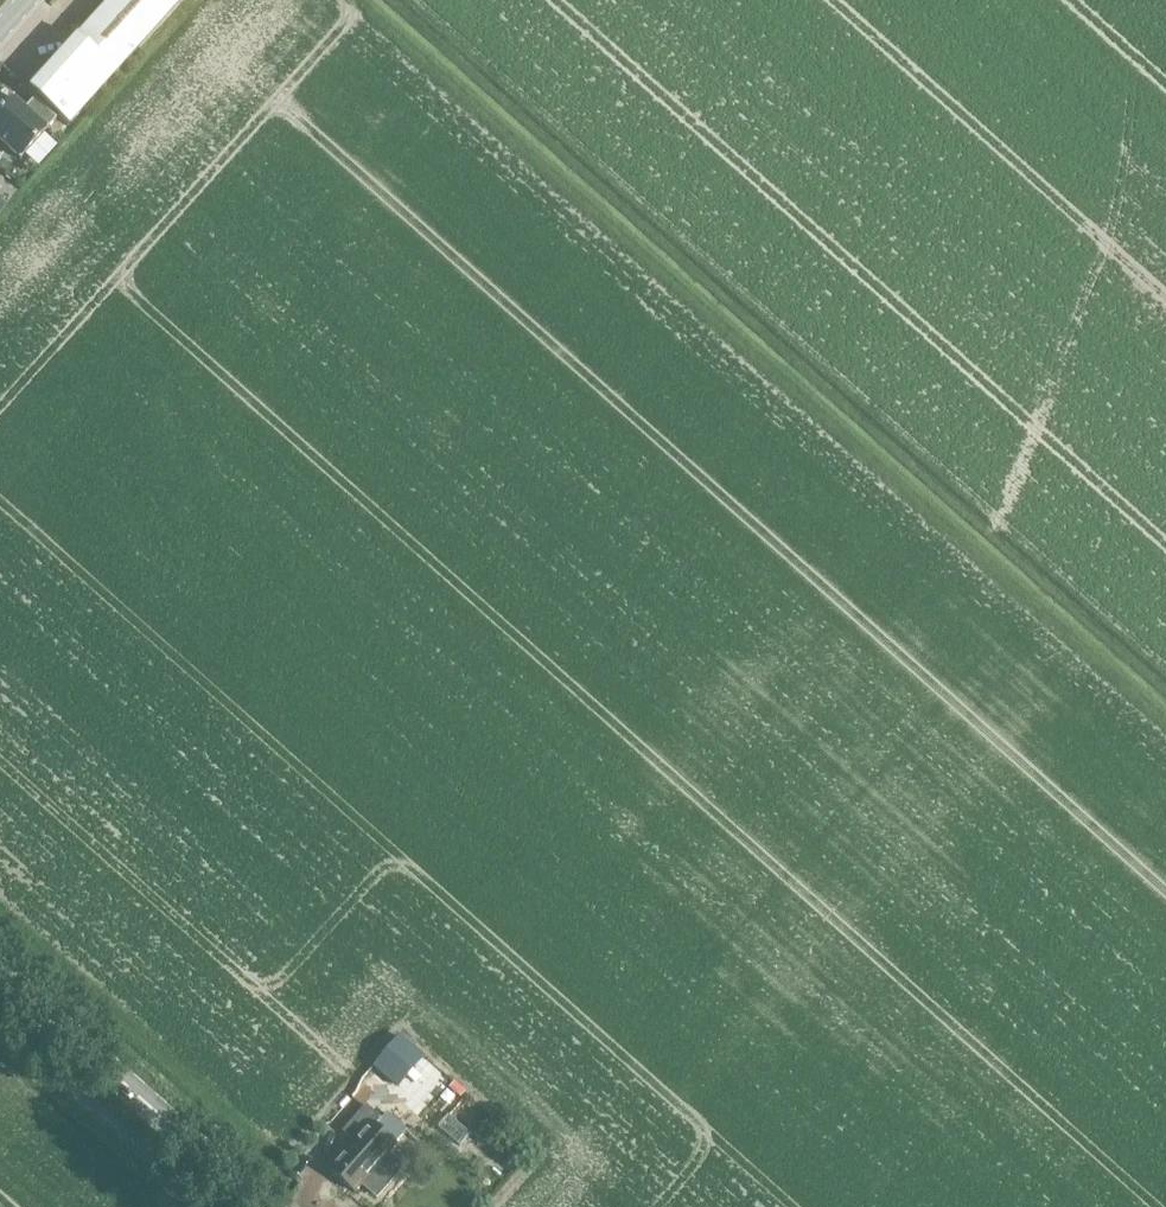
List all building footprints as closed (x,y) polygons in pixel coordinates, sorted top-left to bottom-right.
[(28,90),(36,98),(68,127),(100,92),(183,0),(109,0),(59,55),(28,90)] [(0,111),(0,141),(20,160),(57,119),(34,99),(24,109),(12,98),(0,111)] [(342,1135),(355,1147),(331,1175),(355,1196),(397,1149),(376,1130),(382,1123),(366,1109),(342,1135)] [(452,1112),(439,1126),(461,1145),(473,1131),(452,1112)] [(291,1162),(302,1173),(322,1152),(310,1141),(291,1162)]
